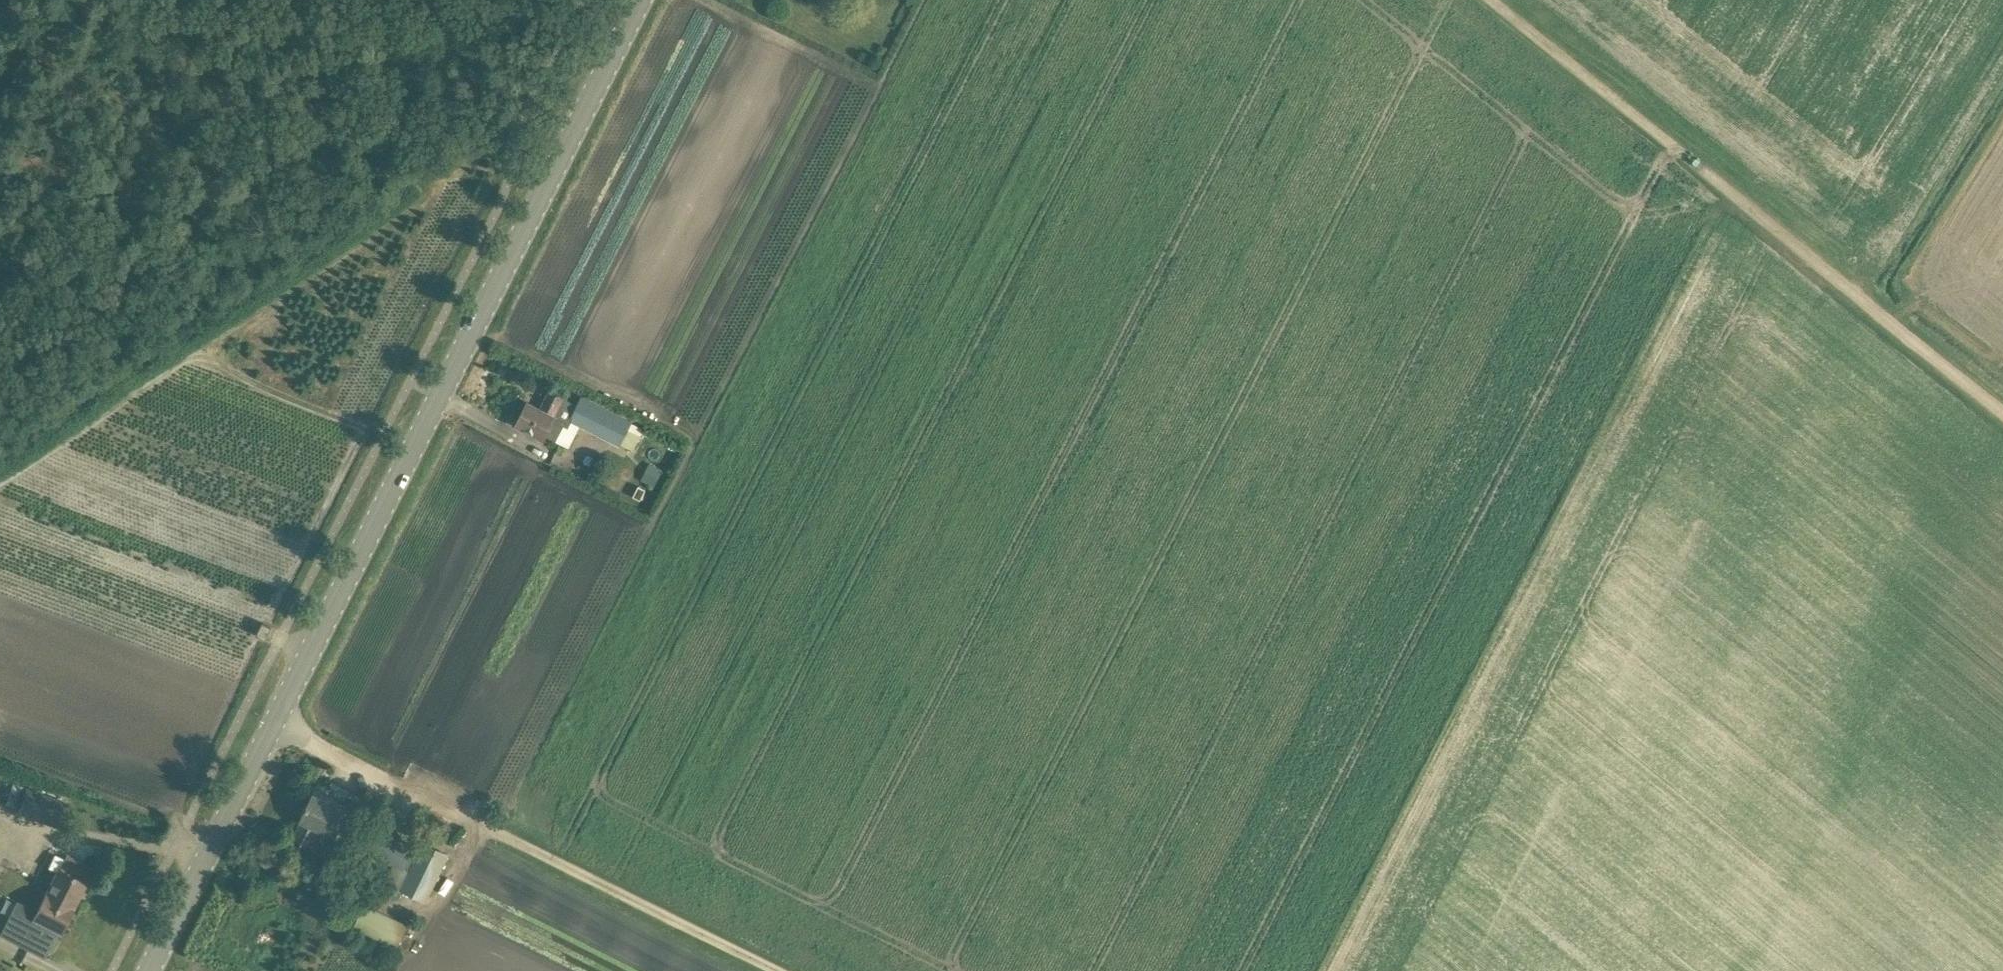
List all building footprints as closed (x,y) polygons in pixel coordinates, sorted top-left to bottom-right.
[(520,419),(549,434),(557,438),(564,425),(569,427),(572,421),(621,445),(627,433),(638,439),(645,424),(584,395),(579,405),(550,390),(541,408),(529,402),(520,419)] [(649,464),(641,479),(656,486),(664,471),(649,464)] [(639,485),(633,495),(641,499),(646,488),(639,485)] [(263,621),(257,634),(266,639),(273,626),(263,621)] [(295,838),(311,846),(319,829),(330,834),(343,808),(314,794),(302,818),(304,819),(295,838)] [(370,825),(361,843),(359,848),(393,864),(380,891),(398,900),(402,890),(425,901),(448,855),(424,843),(421,850),(370,825)] [(64,859),(55,854),(48,867),(57,871),(45,895),(36,911),(28,907),(20,921),(10,916),(1,933),(44,955),(53,937),(51,936),(56,927),(61,930),(72,908),(85,882),(85,881),(92,868),(66,854),(64,859)] [(342,894),(341,896),(337,902),(352,910),(356,902),(342,894)] [(353,923),(399,944),(409,921),(364,901),(353,923)]
